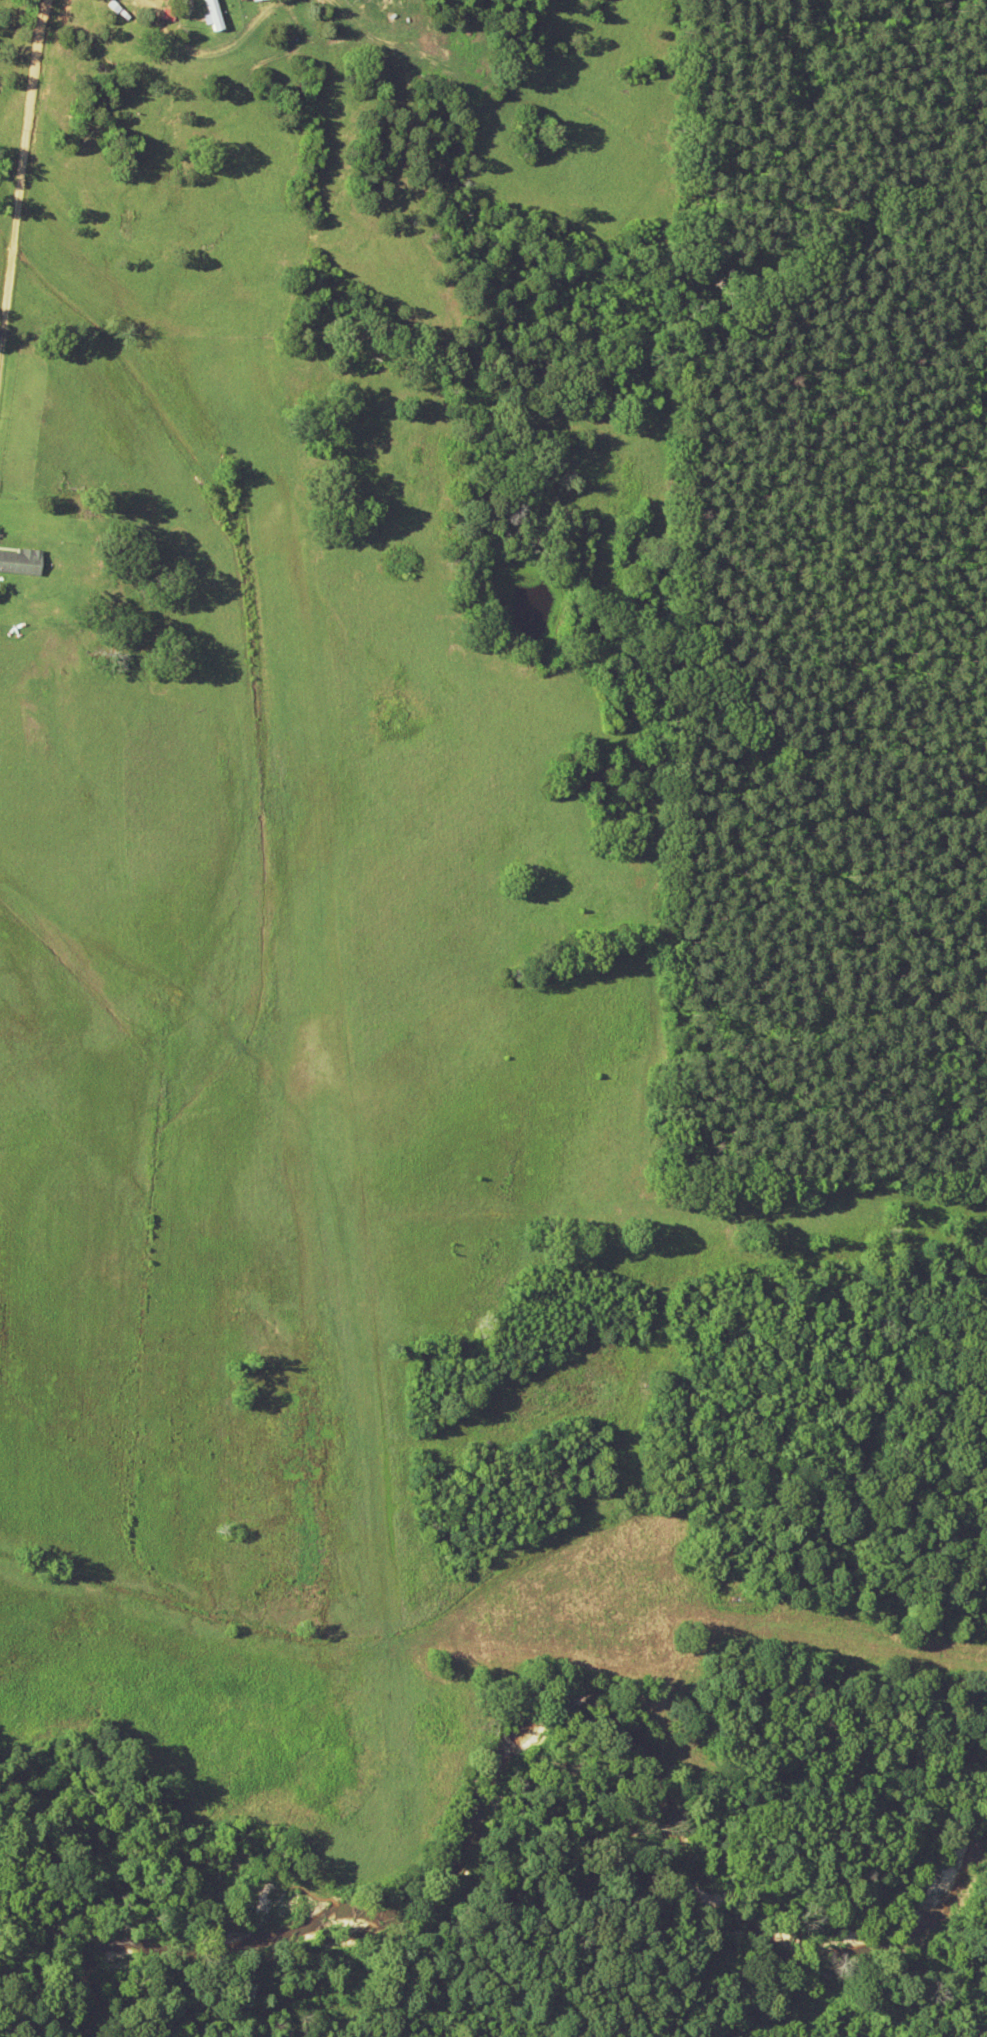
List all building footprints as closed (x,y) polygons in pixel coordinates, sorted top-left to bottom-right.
[(227,18),(224,0),(209,0),(201,1),(204,21),(227,18)] [(43,549),(23,548),(22,552),(0,550),(0,571),(41,574),(43,549)]
